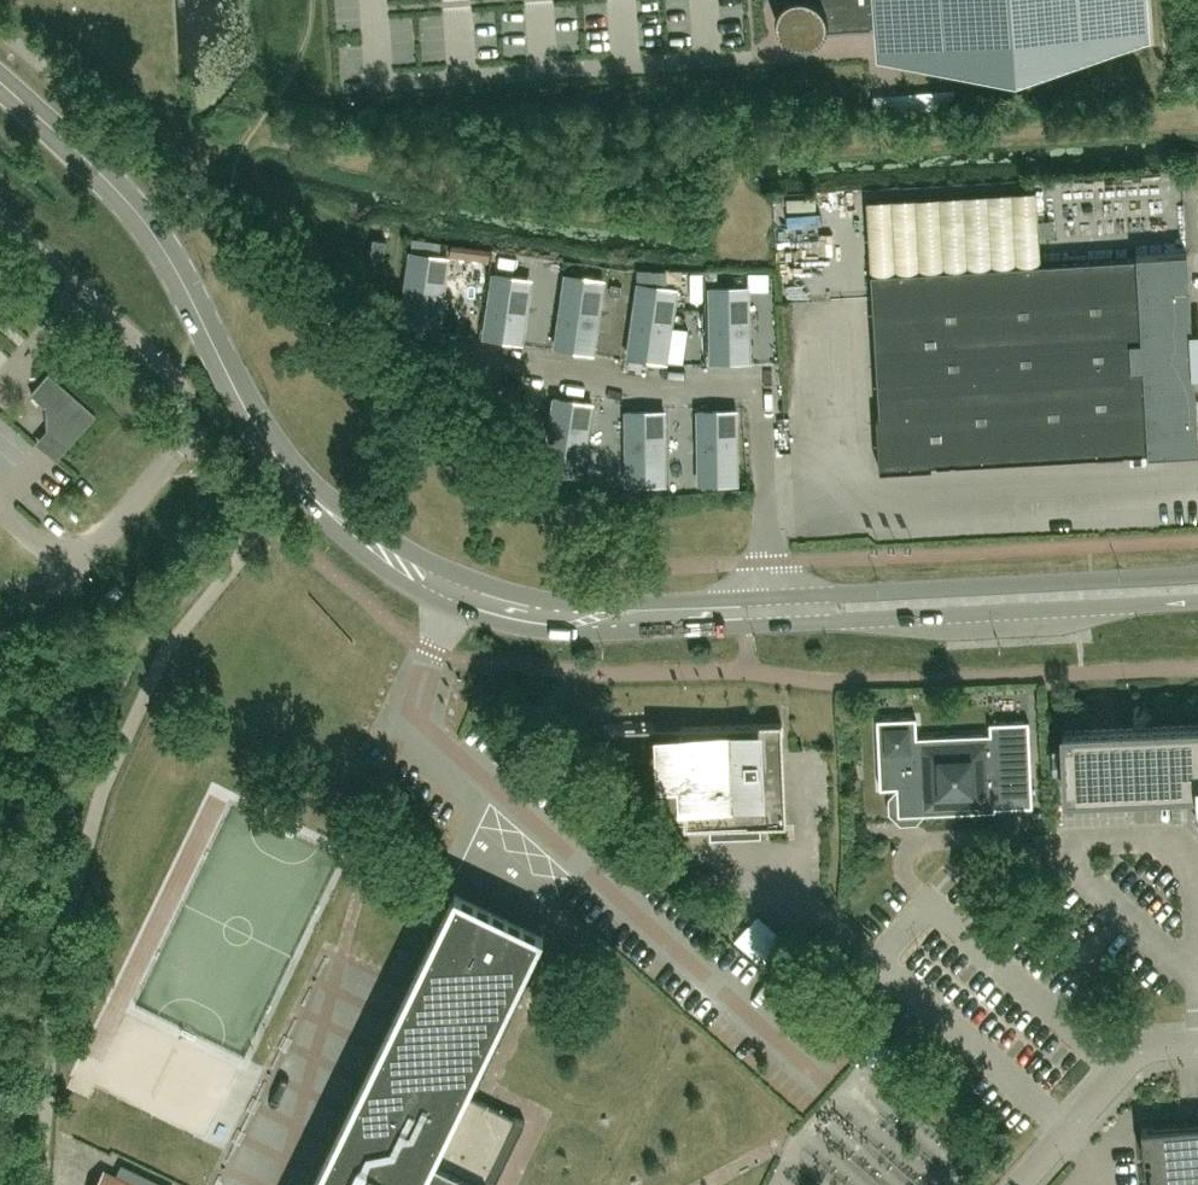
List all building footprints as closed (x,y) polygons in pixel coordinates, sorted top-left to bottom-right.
[(1133,25),(1131,0),(783,0),(781,2),(778,11),(779,22),(784,30),(792,37),(801,39),(811,37),(820,32),(825,23),(892,18),(894,42),(1133,25)] [(869,188),(872,258),(1041,251),(1038,181),(869,188)] [(807,240),(806,218),(783,218),(784,240),(807,240)] [(370,255),(384,257),(387,239),(373,237),(370,255)] [(787,265),(823,264),(822,248),(786,249),(787,265)] [(410,251),(400,323),(438,329),(447,271),(437,270),(439,256),(410,251)] [(932,466),(932,464),(1148,451),(1151,445),(1144,438),(1149,433),(1149,427),(1157,431),(1167,427),(1164,434),(1169,436),(1165,444),(1169,449),(1167,453),(1197,451),(1197,422),(1195,366),(1197,366),(1197,336),(1193,337),(1188,251),(1137,254),(1137,257),(871,272),(879,416),(877,416),(880,469),(932,466)] [(642,262),(641,278),(682,280),(683,263),(642,262)] [(521,284),(522,277),(493,273),(483,337),(522,343),(530,285),(521,284)] [(566,274),(555,345),(594,351),(602,293),(592,292),(595,278),(566,274)] [(628,354),(666,360),(675,302),(665,301),(667,287),(638,283),(628,354)] [(711,287),(711,360),(750,359),(749,301),(740,301),(740,287),(711,287)] [(49,372),(32,392),(46,405),(48,428),(48,429),(68,446),(97,414),(49,372)] [(554,397),(545,454),(555,456),(553,470),(582,474),(592,403),(554,397)] [(626,411),(627,469),(636,469),(636,483),(665,483),(665,410),(626,411)] [(738,482),(736,410),(731,410),(698,410),(699,468),(708,468),(708,482),(738,482)] [(1149,433),(1144,438),(1151,445),(1148,451),(1148,454),(1167,453),(1169,449),(1165,444),(1169,436),(1164,434),(1167,427),(1157,431),(1149,427),(1149,433)] [(990,722),(991,733),(916,737),(915,716),(877,718),(880,788),(898,787),(898,794),(894,799),(894,811),(903,819),(915,818),(919,814),(996,810),(996,808),(1033,806),(1029,720),(990,722)] [(786,824),(782,722),(680,726),(680,740),(670,744),(664,753),(664,765),(672,773),(682,777),(684,828),(717,827),(717,831),(730,831),(730,835),(741,835),(741,830),(753,830),(753,825),(786,824)] [(1063,730),(1066,794),(1197,789),(1197,724),(1063,730)] [(526,1121),(470,1094),(524,981),(521,980),(544,932),(456,889),(312,1184),(495,1184),(526,1121)] [(739,935),(768,965),(792,943),(762,912),(739,935)] [(1142,1126),(1144,1157),(1150,1157),(1152,1184),(1197,1184),(1197,1122),(1142,1126)] [(105,1171),(98,1184),(133,1184),(105,1171)]
